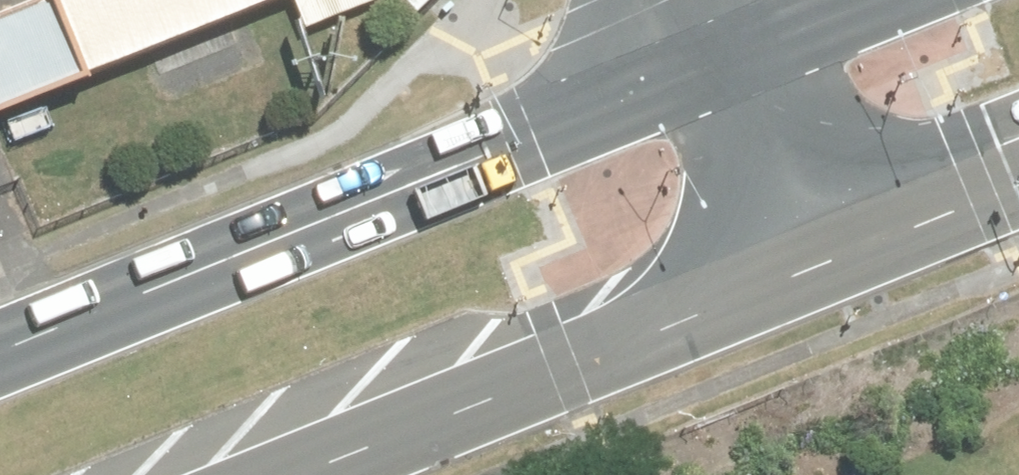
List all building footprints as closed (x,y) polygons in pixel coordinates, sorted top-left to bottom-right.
[(0,15),(0,109),(270,0),(38,0),(0,15)]
